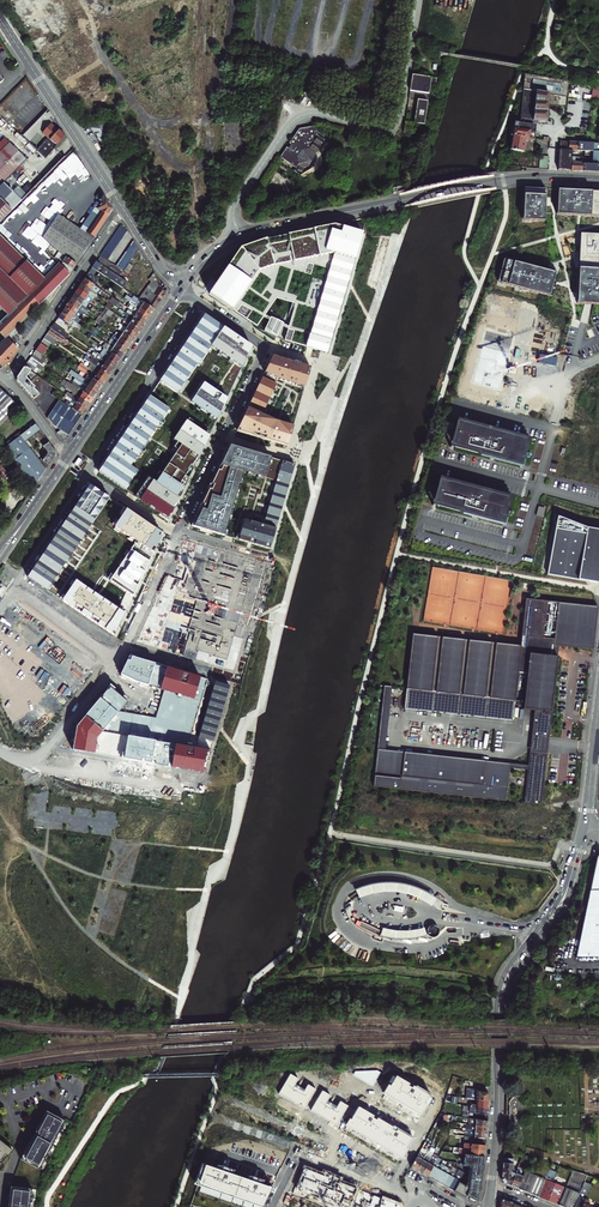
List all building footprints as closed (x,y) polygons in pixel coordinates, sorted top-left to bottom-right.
[(437,78),(412,74),(410,90),(428,93),(429,85),(435,86),(437,78)] [(523,91),(565,98),(567,89),(568,83),(537,78),(524,76),(523,91)] [(563,109),(565,98),(523,91),(519,122),(519,123),(519,126),(518,131),(528,132),(530,132),(534,133),(535,126),(537,126),(538,123),(545,123),(547,108),(563,109)] [(426,100),(417,99),(414,122),(422,123),(426,100)] [(98,127),(95,129),(102,140),(105,138),(107,140),(111,138),(104,127),(106,126),(102,120),(96,123),(98,127)] [(411,133),(412,127),(412,122),(405,121),(404,126),(403,132),(411,133)] [(65,136),(58,130),(56,128),(51,124),(43,133),(48,138),(36,150),(45,158),(65,136)] [(318,132),(316,125),(299,128),(289,143),(291,144),(289,147),(287,146),(280,157),(296,167),(294,171),(301,175),(305,169),(314,168),(318,161),(317,152),(325,140),(317,134),(318,132)] [(519,126),(513,125),(511,138),(524,139),(528,140),(528,132),(518,131),(519,126)] [(511,138),(508,153),(523,154),(524,143),(524,139),(511,138)] [(577,150),(577,142),(569,141),(568,149),(571,150),(577,150)] [(596,171),(598,171),(598,154),(598,151),(596,151),(596,143),(577,142),(577,150),(584,151),(584,157),(583,171),(596,171)] [(0,152),(0,222),(11,210),(3,202),(0,199),(10,189),(4,183),(20,166),(20,167),(21,166),(22,167),(27,162),(26,161),(27,160),(9,143),(0,152)] [(562,169),(571,170),(571,156),(571,151),(571,150),(568,149),(559,149),(558,169),(562,169)] [(573,170),(583,171),(584,157),(571,156),(571,170),(573,170)] [(547,160),(539,159),(538,170),(546,171),(547,160)] [(286,195),(292,182),(279,175),(273,188),(286,195)] [(546,189),(524,188),(523,212),(525,212),(525,220),(539,221),(539,219),(544,219),(546,189)] [(10,189),(0,199),(3,202),(13,192),(10,189)] [(558,190),(557,214),(598,216),(598,192),(558,190)] [(66,258),(76,264),(113,209),(107,199),(101,191),(95,199),(102,203),(97,210),(96,212),(99,214),(86,234),(80,229),(67,221),(58,215),(42,239),(54,249),(62,255),(66,257),(66,258)] [(13,192),(3,202),(11,210),(21,200),(17,196),(13,192)] [(96,212),(97,210),(95,208),(80,229),(86,234),(99,214),(96,212)] [(327,353),(363,232),(337,224),(267,239),(241,248),(209,293),(258,326),(277,298),(296,304),(285,340),(327,353)] [(107,261),(127,231),(122,225),(103,253),(100,256),(101,257),(107,261)] [(26,292),(42,277),(0,234),(0,308),(7,314),(7,315),(26,295),(23,292),(25,291),(26,292)] [(580,234),(577,303),(598,304),(598,234),(580,234)] [(128,264),(130,261),(132,257),(138,248),(133,241),(116,266),(123,271),(125,267),(128,264)] [(57,262),(58,264),(69,274),(73,268),(76,264),(66,258),(66,257),(62,255),(57,262)] [(97,262),(119,277),(123,271),(116,266),(111,263),(107,261),(101,257),(99,259),(97,262)] [(555,273),(507,260),(501,283),(549,296),(555,273)] [(121,278),(119,277),(97,262),(96,261),(94,264),(92,267),(93,268),(100,273),(123,288),(127,282),(121,278)] [(42,301),(47,306),(60,287),(59,285),(68,275),(69,274),(58,264),(44,278),(42,277),(26,292),(39,304),(39,305),(42,301)] [(93,268),(89,273),(97,279),(100,273),(93,268)] [(87,274),(84,278),(94,285),(97,281),(87,274)] [(151,282),(139,299),(154,309),(161,299),(165,293),(165,289),(155,275),(151,282)] [(94,285),(84,278),(83,280),(81,283),(96,294),(100,289),(94,285)] [(96,294),(81,283),(79,286),(77,288),(92,298),(94,295),(97,297),(98,295),(96,294)] [(92,298),(77,288),(76,291),(74,293),(90,304),(91,303),(89,302),(92,298)] [(39,304),(26,292),(25,291),(23,292),(26,295),(7,315),(7,314),(0,321),(0,333),(6,338),(39,304)] [(72,296),(71,298),(86,308),(88,305),(90,307),(92,308),(94,306),(93,306),(90,304),(74,293),(72,296)] [(154,309),(139,299),(137,302),(132,298),(132,299),(131,300),(129,299),(130,298),(126,295),(124,298),(128,300),(131,302),(132,301),(134,303),(132,305),(134,307),(135,305),(150,315),(152,312),(154,309)] [(68,303),(84,314),(85,312),(83,311),(86,308),(71,298),(70,300),(68,303)] [(131,302),(128,300),(126,302),(128,304),(129,305),(127,308),(129,309),(146,321),(148,317),(150,315),(135,305),(134,307),(132,305),(134,303),(132,301),(131,302)] [(66,305),(64,307),(80,318),(84,314),(68,303),(66,305)] [(80,318),(64,307),(63,310),(61,312),(77,323),(80,318)] [(122,318),(124,320),(140,330),(142,327),(143,326),(119,310),(115,307),(114,308),(124,315),(122,318)] [(146,321),(129,309),(127,311),(121,307),(119,310),(143,326),(145,323),(146,321)] [(109,309),(105,314),(110,318),(114,313),(109,309)] [(79,324),(77,323),(61,312),(59,315),(58,317),(73,328),(75,326),(77,327),(79,324)] [(250,345),(205,315),(160,381),(178,393),(211,346),(242,366),(250,345)] [(140,330),(124,320),(121,325),(136,335),(138,333),(140,330)] [(62,336),(65,331),(54,323),(50,328),(62,336)] [(136,335),(121,325),(119,323),(118,325),(120,326),(119,327),(121,328),(119,330),(133,340),(135,337),(136,335)] [(62,336),(50,328),(47,333),(57,340),(61,343),(65,338),(62,336)] [(15,329),(5,339),(0,345),(0,368),(1,369),(13,357),(20,346),(17,343),(16,343),(17,342),(16,338),(14,336),(15,335),(18,332),(15,329)] [(114,334),(130,345),(132,342),(133,340),(119,330),(117,333),(116,332),(114,334)] [(50,343),(54,345),(57,340),(47,333),(44,338),(50,343)] [(111,339),(127,349),(128,347),(130,345),(114,334),(111,339)] [(47,347),(50,343),(44,338),(40,343),(47,347)] [(108,344),(123,354),(125,352),(127,349),(111,339),(108,344)] [(122,357),(123,354),(108,344),(106,342),(104,341),(101,346),(106,350),(120,359),(122,357)] [(40,343),(35,351),(42,355),(45,351),(47,347),(40,343)] [(97,353),(116,366),(118,362),(120,359),(106,350),(105,353),(96,347),(93,350),(97,353)] [(43,356),(42,355),(35,351),(31,357),(39,362),(43,356)] [(114,368),(116,366),(97,353),(94,358),(112,371),(114,368)] [(288,446),(310,367),(272,355),(237,431),(288,446)] [(43,356),(39,362),(43,365),(48,359),(43,356)] [(39,362),(31,357),(28,362),(35,367),(38,369),(41,371),(44,366),(43,365),(39,362)] [(89,362),(91,363),(109,376),(111,373),(112,371),(94,358),(93,357),(91,360),(89,362)] [(35,367),(28,362),(24,367),(32,372),(35,367)] [(74,366),(87,375),(102,385),(104,383),(106,380),(92,371),(89,374),(87,371),(88,369),(88,368),(80,363),(78,366),(75,364),(74,366)] [(109,376),(91,363),(88,368),(88,369),(92,371),(106,380),(108,377),(109,376)] [(35,374),(32,372),(24,367),(16,379),(16,381),(26,391),(33,399),(39,394),(38,394),(41,392),(32,383),(35,381),(34,380),(36,378),(40,381),(39,382),(47,387),(49,384),(35,374)] [(75,377),(97,393),(100,388),(102,385),(87,375),(85,379),(71,370),(69,373),(75,377)] [(72,385),(93,399),(96,395),(97,393),(75,377),(73,381),(74,382),(72,385)] [(64,386),(66,388),(69,389),(69,390),(72,385),(67,382),(64,386)] [(216,420),(227,398),(204,383),(191,402),(216,420)] [(69,390),(76,394),(90,404),(92,401),(93,399),(72,385),(69,390)] [(0,389),(0,427),(19,408),(0,389)] [(70,397),(86,409),(88,406),(90,404),(76,394),(74,397),(66,391),(64,394),(70,397)] [(170,409),(150,396),(98,472),(126,490),(138,470),(132,466),(170,409)] [(70,397),(65,404),(82,415),(84,412),(86,409),(70,397)] [(60,428),(57,432),(62,438),(66,439),(75,426),(82,415),(65,404),(63,402),(59,400),(47,417),(54,425),(57,426),(60,428)] [(209,435),(187,420),(173,440),(181,445),(156,482),(148,477),(136,496),(169,519),(209,435)] [(529,442),(455,421),(447,450),(521,470),(529,442)] [(40,462),(46,469),(50,463),(55,455),(55,452),(36,424),(20,436),(25,442),(33,436),(35,439),(37,437),(43,446),(46,451),(45,452),(46,454),(45,456),(43,455),(42,456),(44,457),(42,460),(40,462)] [(40,477),(46,469),(40,462),(25,442),(20,436),(2,449),(33,488),(39,479),(40,477)] [(295,465),(230,445),(192,526),(225,536),(243,472),(276,481),(263,524),(243,519),(237,540),(270,549),(295,465)] [(512,497),(440,478),(432,506),(504,526),(512,497)] [(109,498),(90,485),(28,577),(48,590),(109,498)] [(543,519),(545,510),(538,508),(536,517),(543,519)] [(132,597),(162,533),(126,510),(113,528),(135,542),(110,581),(132,597)] [(557,516),(547,574),(598,584),(598,579),(598,530),(590,529),(557,516)] [(183,581),(168,576),(136,642),(234,671),(244,638),(234,636),(240,617),(249,619),(265,564),(183,541),(177,562),(187,565),(183,581)] [(114,636),(125,613),(75,580),(62,601),(114,636)] [(520,646),(412,634),(406,689),(404,709),(512,721),(514,701),(524,702),(523,709),(534,710),(532,735),(549,737),(551,716),(558,658),(559,647),(559,646),(565,646),(593,649),(598,607),(526,598),(520,646)] [(155,718),(119,711),(127,702),(108,687),(76,727),(72,750),(205,773),(230,685),(214,681),(198,737),(190,735),(207,680),(129,656),(120,675),(134,681),(164,690),(155,718)] [(384,686),(377,749),(385,750),(392,687),(384,686)] [(549,737),(532,735),(530,753),(547,755),(549,737)] [(385,750),(377,749),(373,786),(506,800),(509,767),(494,766),(494,762),(385,750)] [(547,755),(530,753),(529,765),(528,770),(525,803),(541,804),(547,755)] [(528,770),(529,765),(494,762),(494,766),(509,767),(528,770)] [(598,853),(597,855),(596,857),(574,956),(598,956),(598,853)] [(356,891),(359,900),(368,896),(375,895),(384,894),(395,894),(405,895),(415,899),(424,903),(432,908),(437,901),(430,896),(422,892),(411,888),(398,885),(389,884),(378,885),(367,887),(356,891)] [(361,922),(358,927),(380,937),(382,932),(361,922)] [(437,927),(434,926),(431,926),(429,927),(428,929),(427,931),(427,933),(428,935),(430,937),(432,938),(435,938),(437,937),(438,935),(439,933),(439,930),(438,928),(437,927)] [(427,937),(425,929),(417,931),(409,933),(399,933),(390,932),(383,930),(381,937),(386,939),(392,940),(400,941),(409,941),(418,940),(427,937)] [(305,1108),(317,1089),(308,1084),(304,1092),(295,1086),(299,1078),(290,1073),(279,1094),(305,1108)] [(432,1097),(396,1076),(382,1099),(419,1120),(432,1097)] [(337,1125),(348,1106),(340,1101),(336,1108),(326,1103),(330,1095),(322,1090),(310,1110),(337,1125)] [(471,1100),(488,1103),(489,1099),(489,1098),(489,1095),(487,1093),(467,1090),(465,1099),(466,1099),(471,1100)] [(466,1105),(466,1107),(488,1111),(488,1107),(488,1103),(471,1100),(470,1106),(466,1105)] [(411,1139),(358,1107),(345,1129),(398,1161),(411,1139)] [(488,1111),(466,1107),(465,1114),(487,1117),(487,1114),(488,1111)] [(47,1111),(21,1160),(43,1173),(70,1124),(47,1111)] [(486,1129),(470,1126),(465,1125),(464,1131),(473,1132),(486,1134),(486,1131),(486,1129)] [(457,1147),(456,1149),(484,1153),(484,1149),(484,1148),(484,1147),(473,1145),(473,1142),(473,1138),(468,1138),(460,1137),(458,1147),(457,1147)] [(14,1152),(0,1141),(0,1168),(14,1152)] [(484,1153),(456,1149),(456,1150),(458,1151),(458,1154),(464,1155),(483,1158),(483,1155),(484,1153)] [(413,1170),(416,1172),(424,1158),(419,1154),(411,1169),(413,1170)] [(483,1158),(464,1155),(463,1167),(471,1168),(469,1185),(479,1186),(480,1177),(482,1162),(483,1158)] [(515,1190),(518,1191),(530,1159),(523,1157),(517,1155),(516,1157),(518,1161),(521,1162),(519,1168),(511,1188),(515,1190)] [(422,1175),(430,1161),(424,1158),(416,1172),(419,1174),(422,1175)] [(528,1195),(540,1162),(530,1159),(518,1191),(528,1195)] [(508,1187),(511,1188),(519,1168),(513,1167),(514,1161),(503,1160),(502,1181),(504,1185),(508,1187)] [(435,1164),(430,1161),(422,1175),(424,1176),(427,1178),(435,1164)] [(435,1164),(427,1178),(430,1180),(432,1181),(440,1167),(436,1165),(437,1163),(436,1162),(435,1164)] [(540,1162),(528,1195),(537,1199),(551,1166),(540,1162)] [(203,1163),(196,1184),(202,1186),(200,1192),(241,1206),(263,1206),(273,1188),(263,1184),(264,1181),(258,1179),(250,1176),(249,1179),(233,1174),(234,1171),(226,1168),(219,1165),(218,1168),(203,1163)] [(448,1190),(458,1172),(455,1170),(456,1164),(455,1164),(450,1172),(442,1187),(446,1188),(448,1190)] [(402,1202),(304,1165),(294,1194),(330,1206),(401,1206),(402,1202)] [(558,1168),(551,1166),(537,1199),(541,1200),(545,1201),(552,1184),(558,1168)] [(435,1182),(438,1184),(446,1168),(445,1167),(444,1169),(440,1167),(432,1181),(435,1182)] [(442,1187),(450,1172),(447,1171),(448,1169),(446,1168),(438,1184),(440,1185),(442,1187)] [(459,1183),(464,1174),(458,1172),(448,1190),(451,1191),(454,1193),(454,1192),(459,1183)] [(587,1177),(572,1172),(565,1189),(561,1199),(558,1206),(582,1206),(585,1201),(593,1179),(587,1177)] [(478,1194),(479,1186),(469,1185),(469,1188),(459,1183),(454,1192),(473,1203),(477,1200),(478,1194)] [(565,1189),(552,1184),(545,1201),(552,1205),(558,1206),(561,1199),(565,1189)] [(9,1206),(36,1206),(38,1190),(11,1187),(9,1206)]
